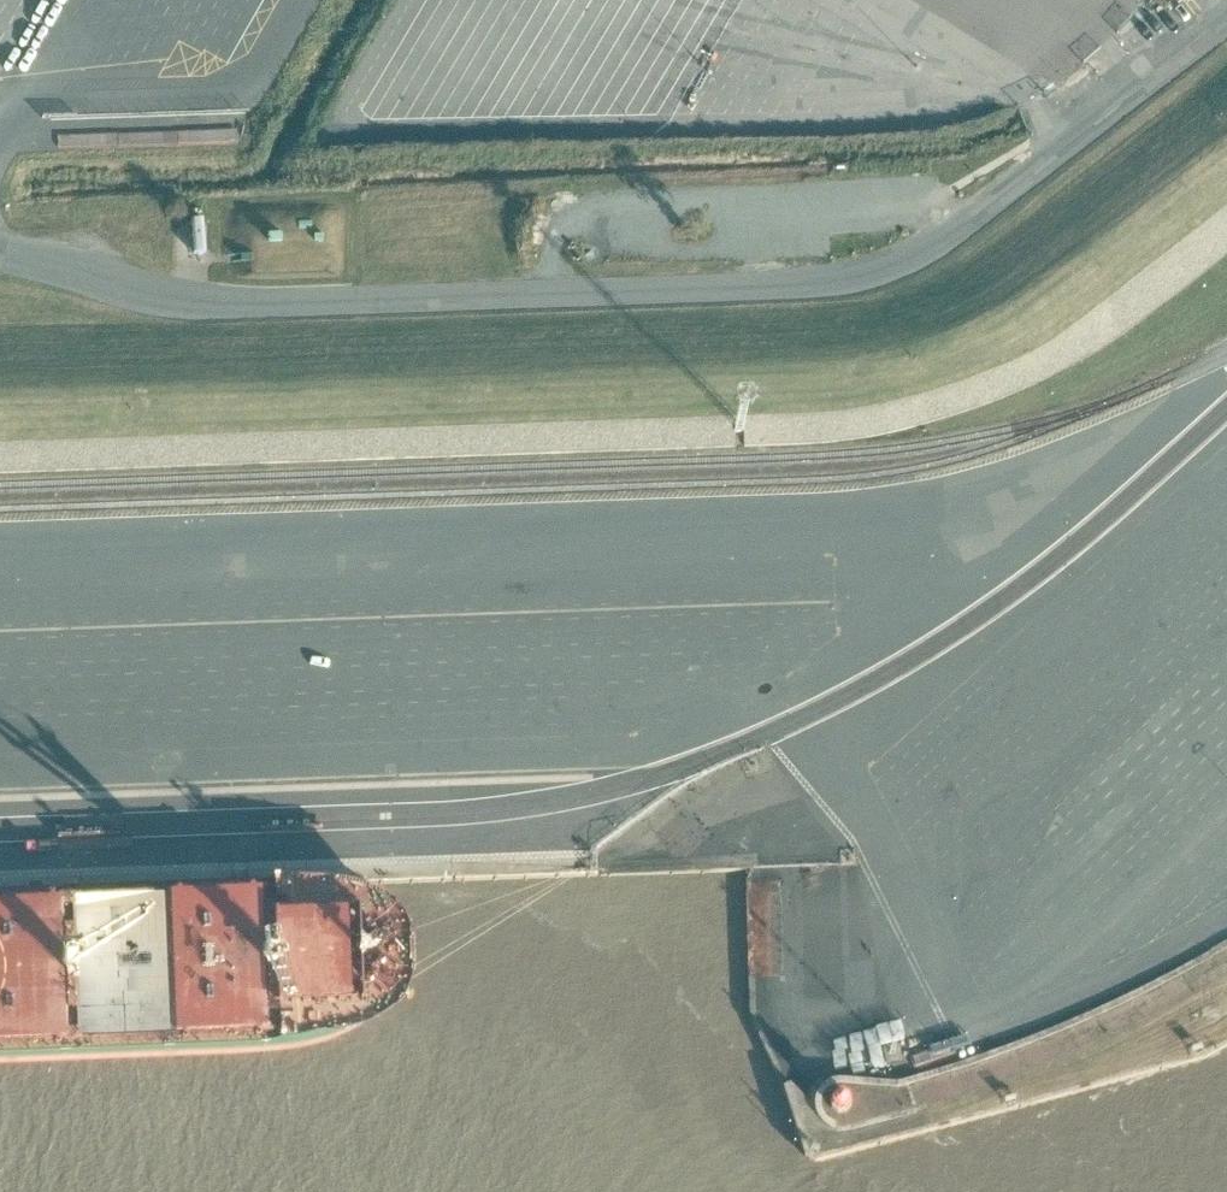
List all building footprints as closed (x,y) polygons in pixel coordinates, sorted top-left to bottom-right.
[(1067,0),(966,0),(1043,43),(1067,0)] [(1063,43),(1084,61),(1098,45),(1077,27),(1063,43)] [(1084,93),(1090,99),(1114,78),(1109,72),(1084,93)] [(821,1096),(816,1103),(816,1111),(823,1117),(833,1117),(838,1110),(838,1101),(831,1095),(821,1096)]
